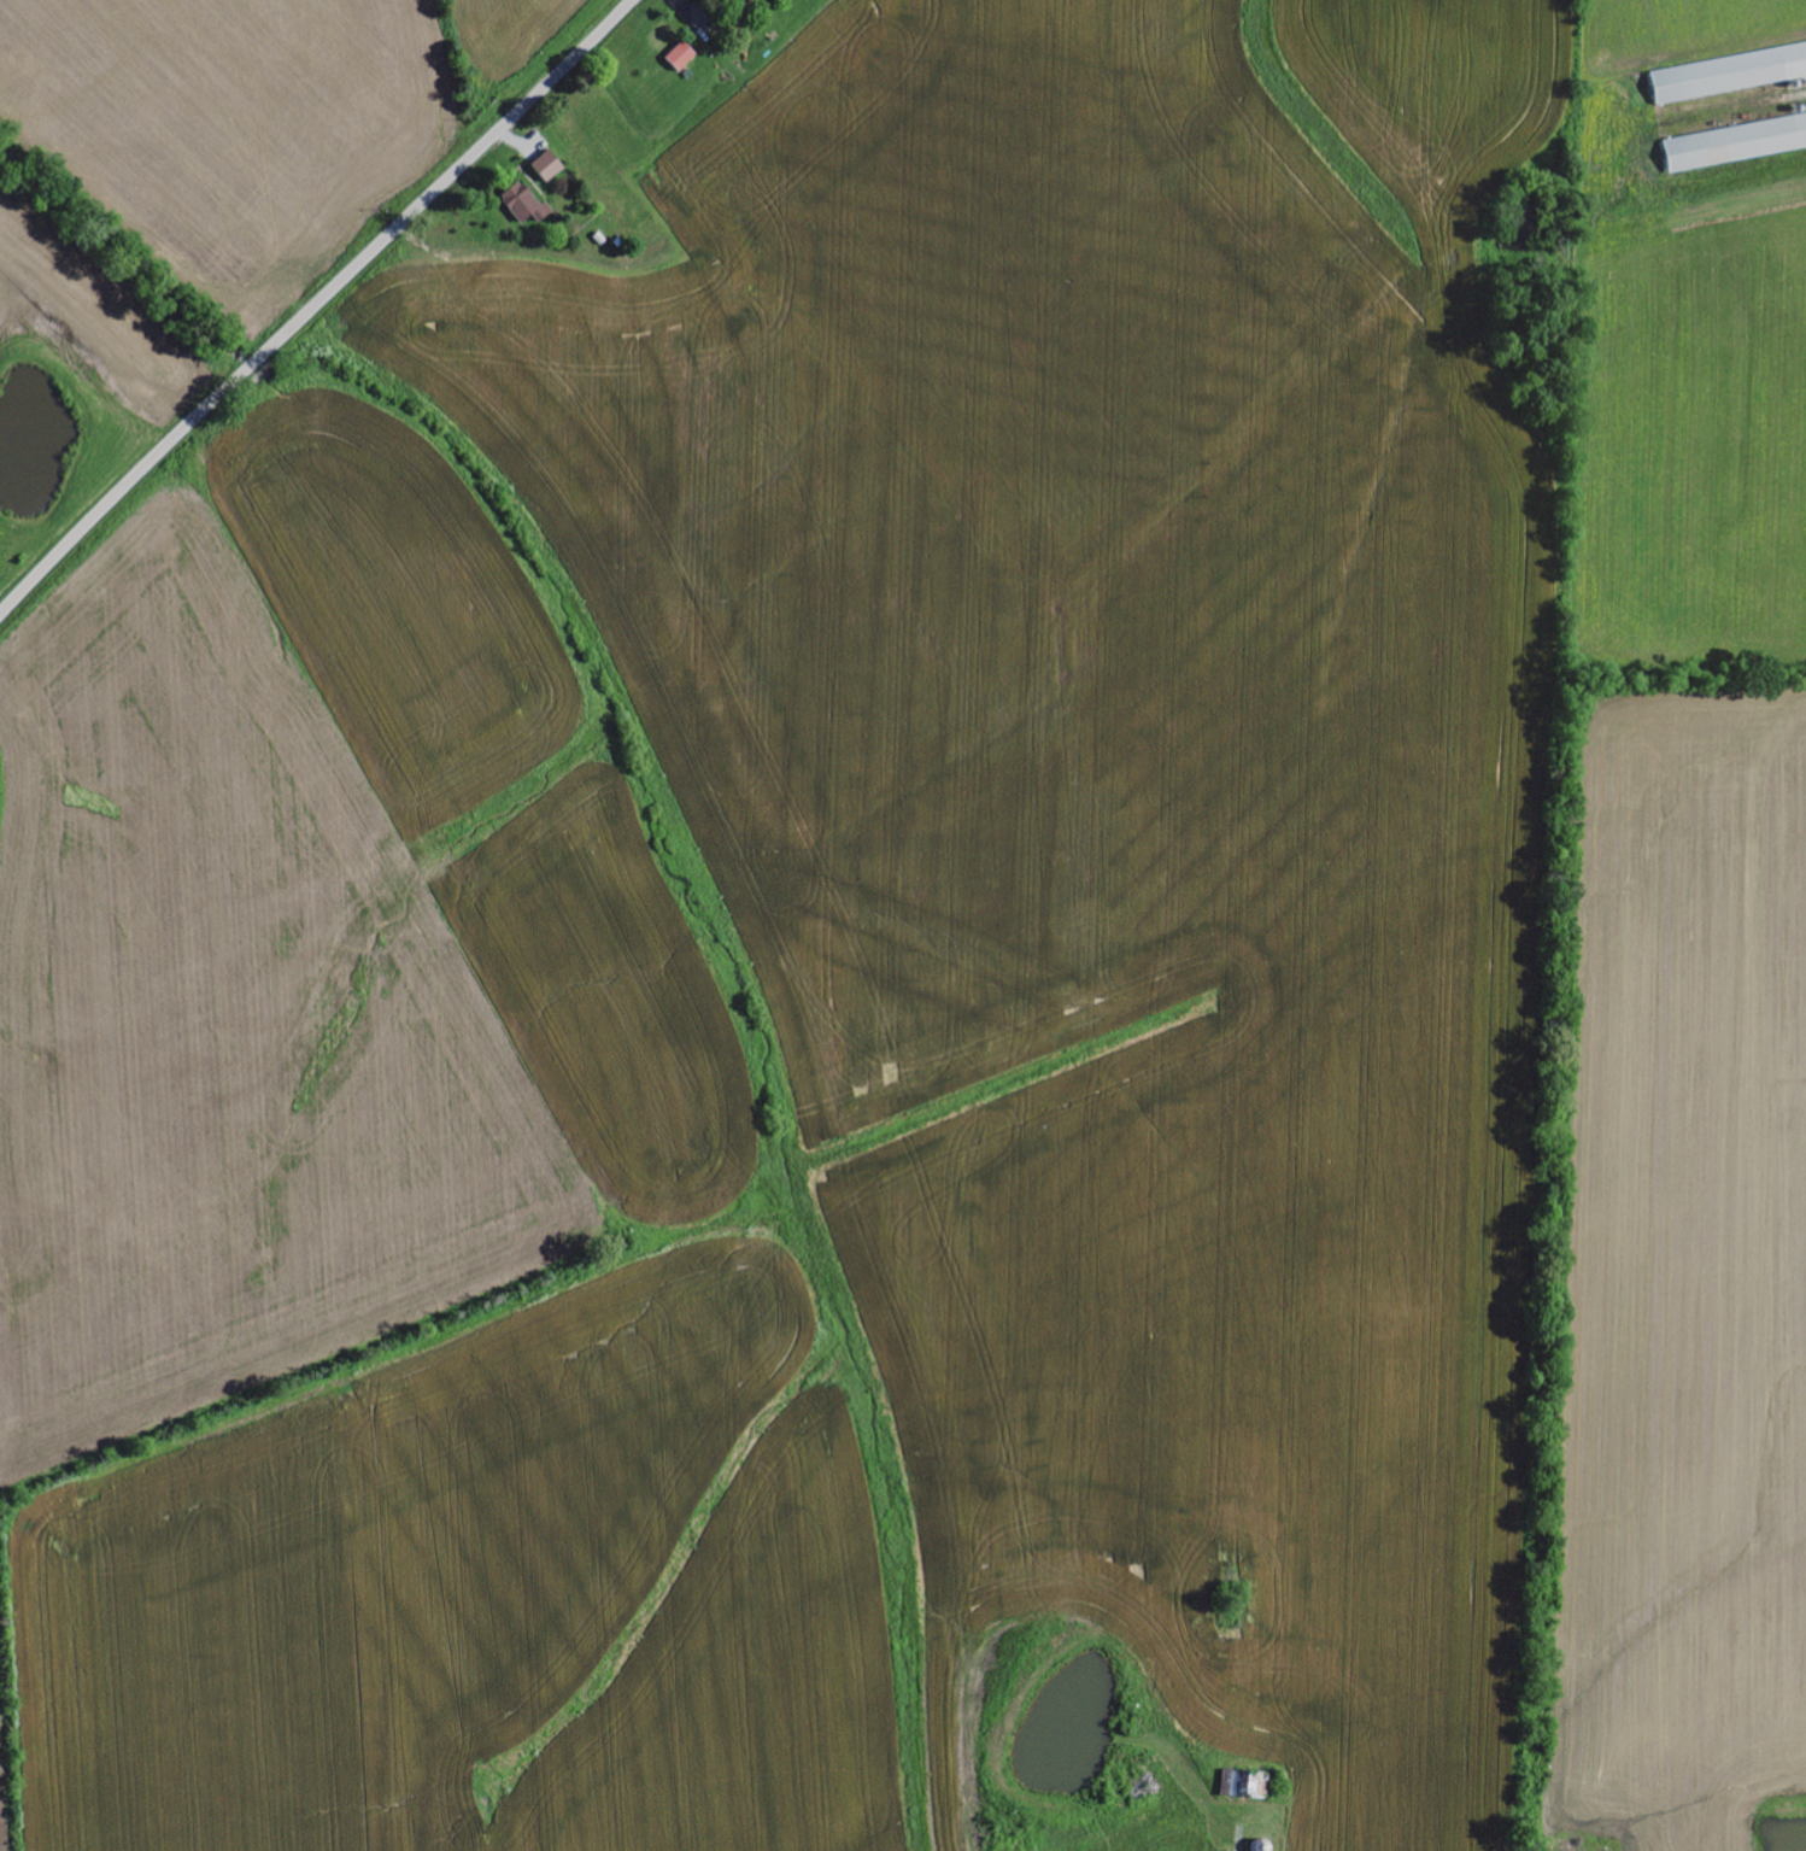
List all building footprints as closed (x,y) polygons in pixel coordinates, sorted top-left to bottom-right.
[(679,74),(696,56),(682,42),(665,60),(679,74)] [(1805,79),(1805,44),(1650,69),(1656,103),(1805,79)] [(1805,149),(1805,114),(1663,138),(1669,172),(1805,149)] [(564,168),(549,150),(531,165),(547,183),(564,168)] [(537,223),(552,212),(545,202),(539,206),(520,181),(499,196),(519,223),(531,215),(537,223)] [(1232,1797),(1266,1798),(1267,1774),(1239,1773),(1238,1781),(1232,1781),(1232,1797)]
